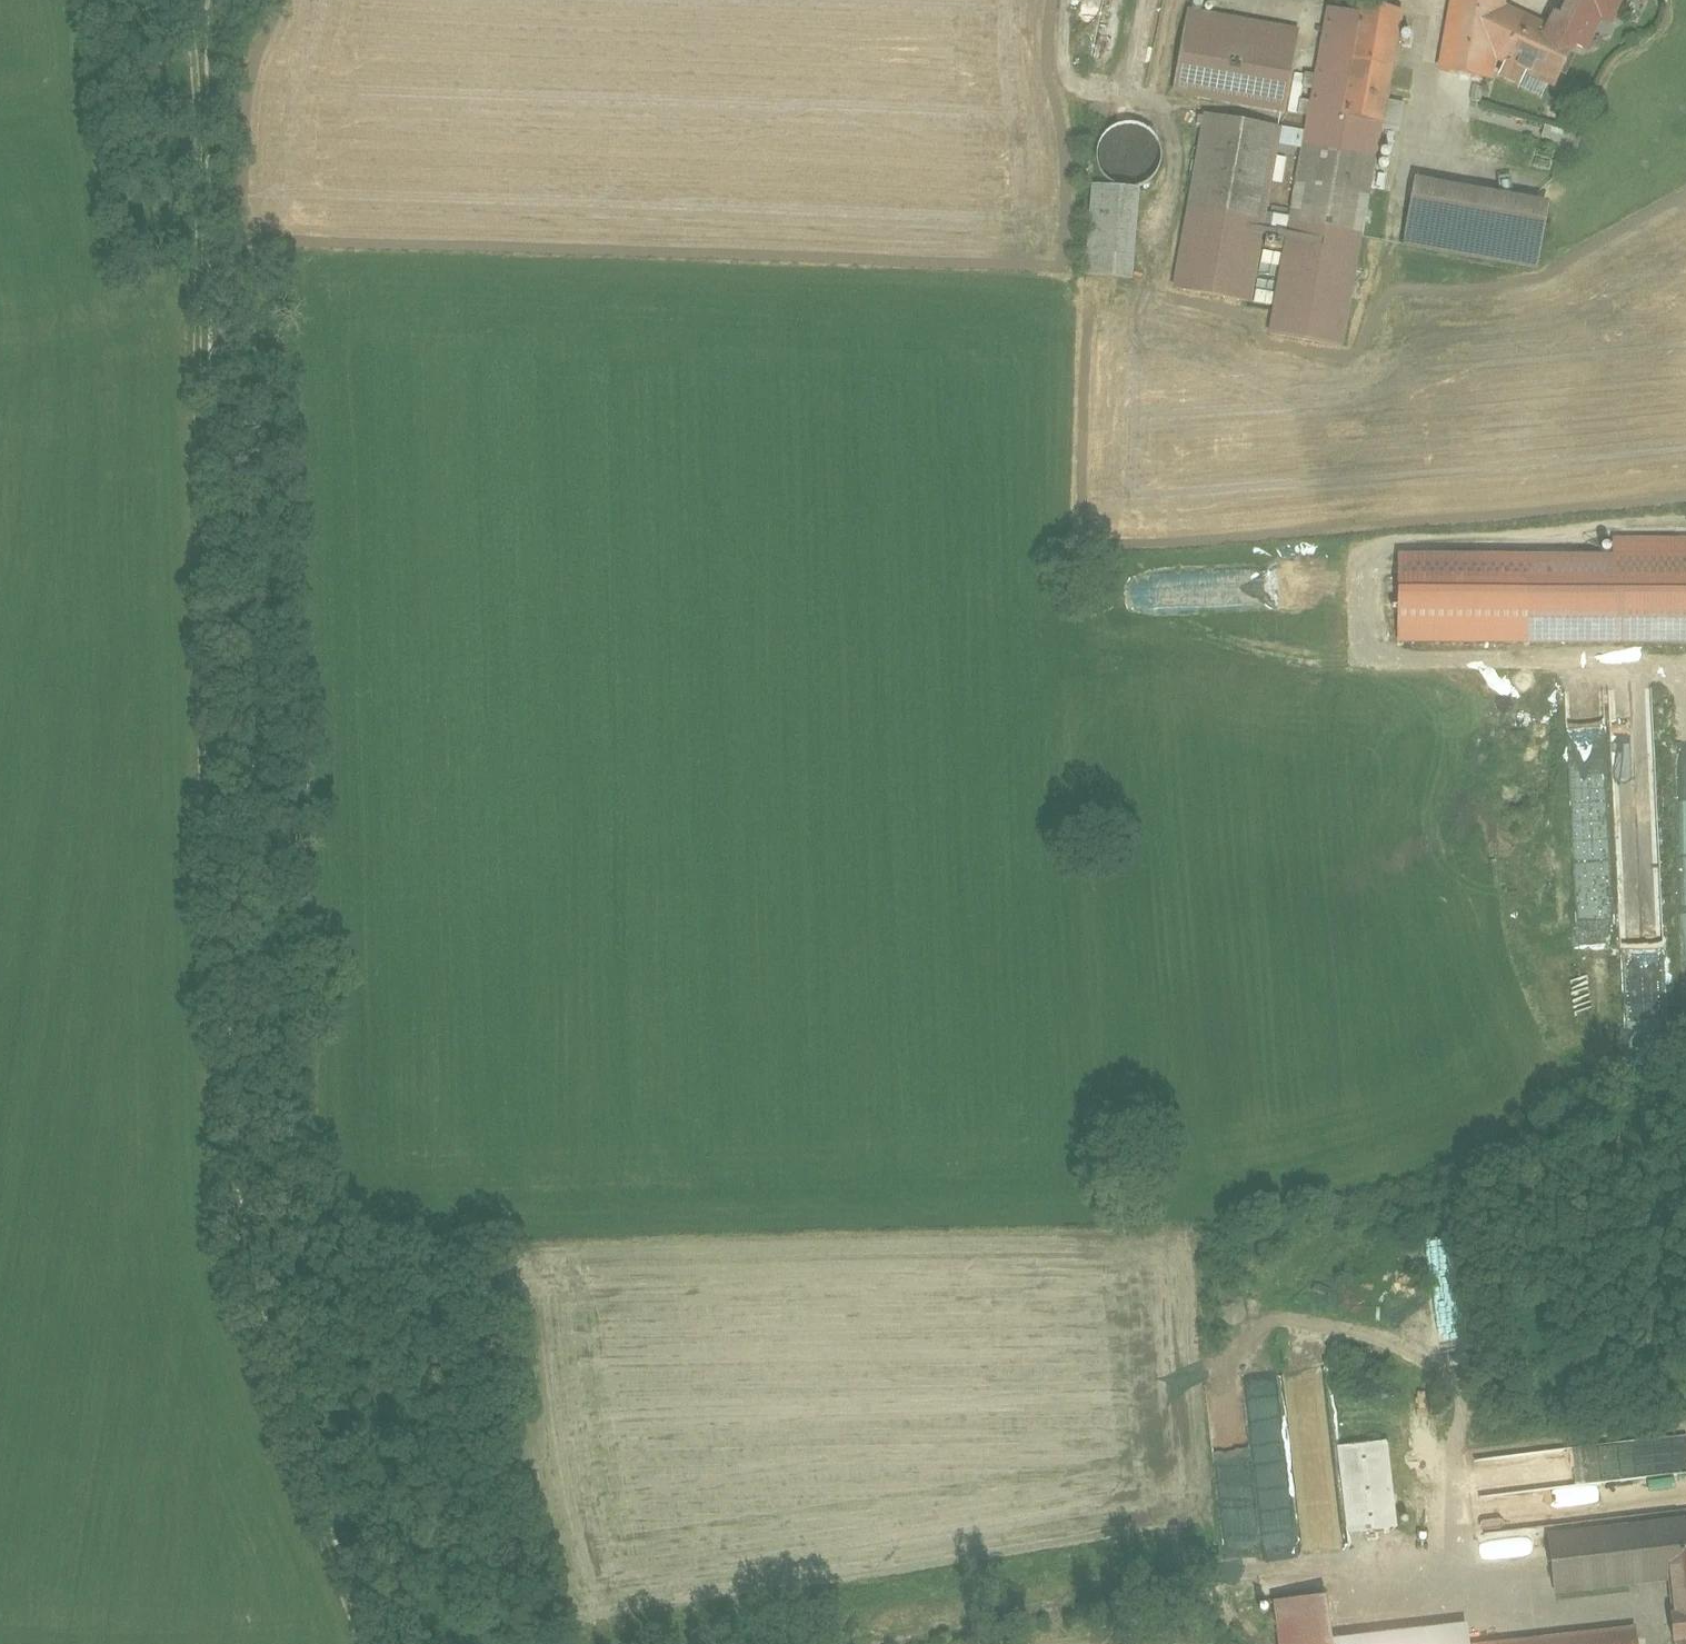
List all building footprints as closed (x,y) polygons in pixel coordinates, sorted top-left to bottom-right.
[(1442,68),(1496,78),(1499,63),(1556,89),(1578,41),(1587,21),(1565,11),(1559,8),(1553,19),(1511,0),(1454,0),(1442,68)] [(1565,11),(1587,21),(1578,41),(1592,48),(1606,17),(1617,22),(1627,0),(1570,0),(1565,11)] [(1361,8),(1331,3),(1318,72),(1296,68),(1304,25),(1191,4),(1175,91),(1289,112),(1287,123),(1209,109),(1176,287),(1253,301),(1283,140),(1309,145),(1274,330),(1345,343),(1386,125),(1405,128),(1409,103),(1391,100),(1401,47),(1427,52),(1434,14),(1362,1),(1361,8)] [(1156,128),(1147,122),(1136,119),(1125,120),(1115,124),(1108,132),(1103,142),(1102,153),(1104,163),(1111,172),(1119,178),(1128,181),(1138,181),(1147,178),(1155,172),(1161,165),(1164,155),(1164,145),(1161,136),(1156,128)] [(1554,198),(1419,174),(1406,244),(1541,268),(1554,198)] [(1144,184),(1095,180),(1087,273),(1137,277),(1144,184)] [(1607,518),(1608,626),(1685,625),(1685,517),(1607,518)] [(1252,1475),(1246,1426),(1230,1428),(1232,1441),(1227,1442),(1228,1448),(1215,1449),(1219,1479),(1252,1475)] [(1401,1528),(1391,1440),(1341,1446),(1352,1534),(1401,1528)] [(1553,1530),(1561,1595),(1676,1581),(1682,1643),(1685,1643),(1685,1513),(1553,1530)] [(1337,1637),(1332,1595),(1273,1601),(1278,1643),(1338,1643),(1337,1637)] [(1474,1620),(1337,1637),(1338,1643),(1477,1643),(1474,1620)] [(1637,1625),(1480,1643),(1639,1643),(1637,1625)]
